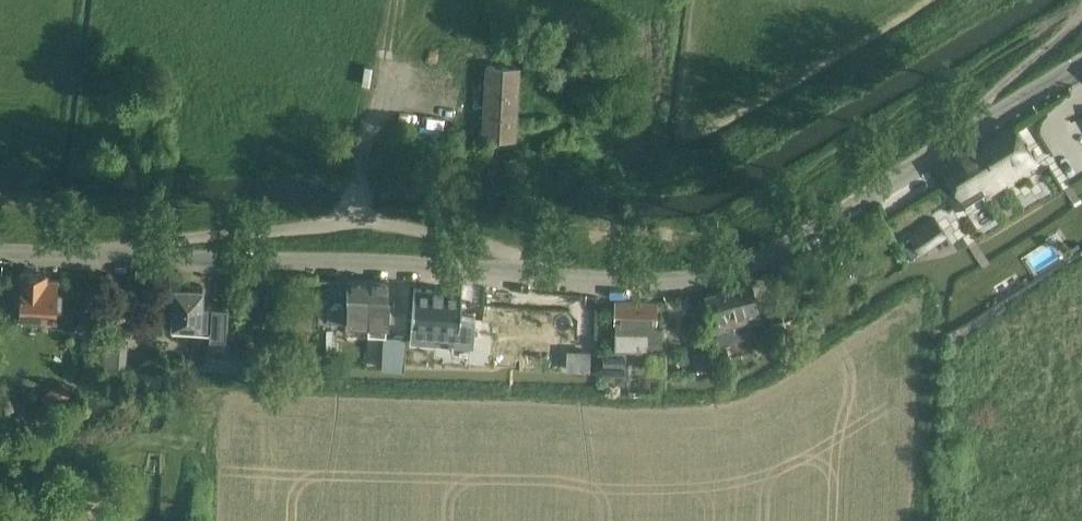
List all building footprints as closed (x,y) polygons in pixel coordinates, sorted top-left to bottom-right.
[(518,67),(487,66),(483,138),(514,140),(518,67)] [(619,101),(610,101),(609,116),(619,117),(619,101)] [(947,194),(952,201),(956,208),(983,190),(987,194),(1037,162),(1011,124),(942,167),(956,189),(947,194)] [(915,235),(922,246),(928,243),(929,244),(947,232),(939,219),(915,235)] [(46,273),(20,272),(18,315),(55,316),(57,279),(45,279),(46,273)] [(347,306),(331,306),(331,320),(346,320),(345,327),(345,334),(367,334),(369,281),(348,280),(347,306)] [(369,281),(367,334),(379,334),(380,321),(389,321),(389,318),(394,318),(395,303),(389,303),(390,281),(369,281)] [(202,287),(201,287),(189,287),(190,283),(178,283),(178,287),(174,286),(172,332),(209,334),(209,333),(225,334),(227,302),(201,301),(202,287)] [(715,330),(750,321),(752,326),(761,323),(750,283),(705,295),(715,330)] [(414,286),(409,339),(473,344),(475,315),(460,313),(462,289),(414,286)] [(616,301),(615,312),(614,348),(647,350),(647,346),(660,346),(661,329),(655,329),(656,303),(636,302),(616,301)] [(782,318),(777,320),(769,322),(773,332),(786,327),(782,318)] [(289,319),(289,329),(311,330),(311,320),(289,319)] [(504,351),(539,354),(541,328),(506,325),(504,351)] [(332,329),(318,329),(318,350),(332,350),(332,329)] [(383,336),(381,367),(389,368),(404,369),(404,362),(405,337),(391,337),(383,336)] [(714,368),(711,350),(691,353),(694,371),(714,368)] [(63,382),(40,396),(49,411),(73,397),(63,382)]
